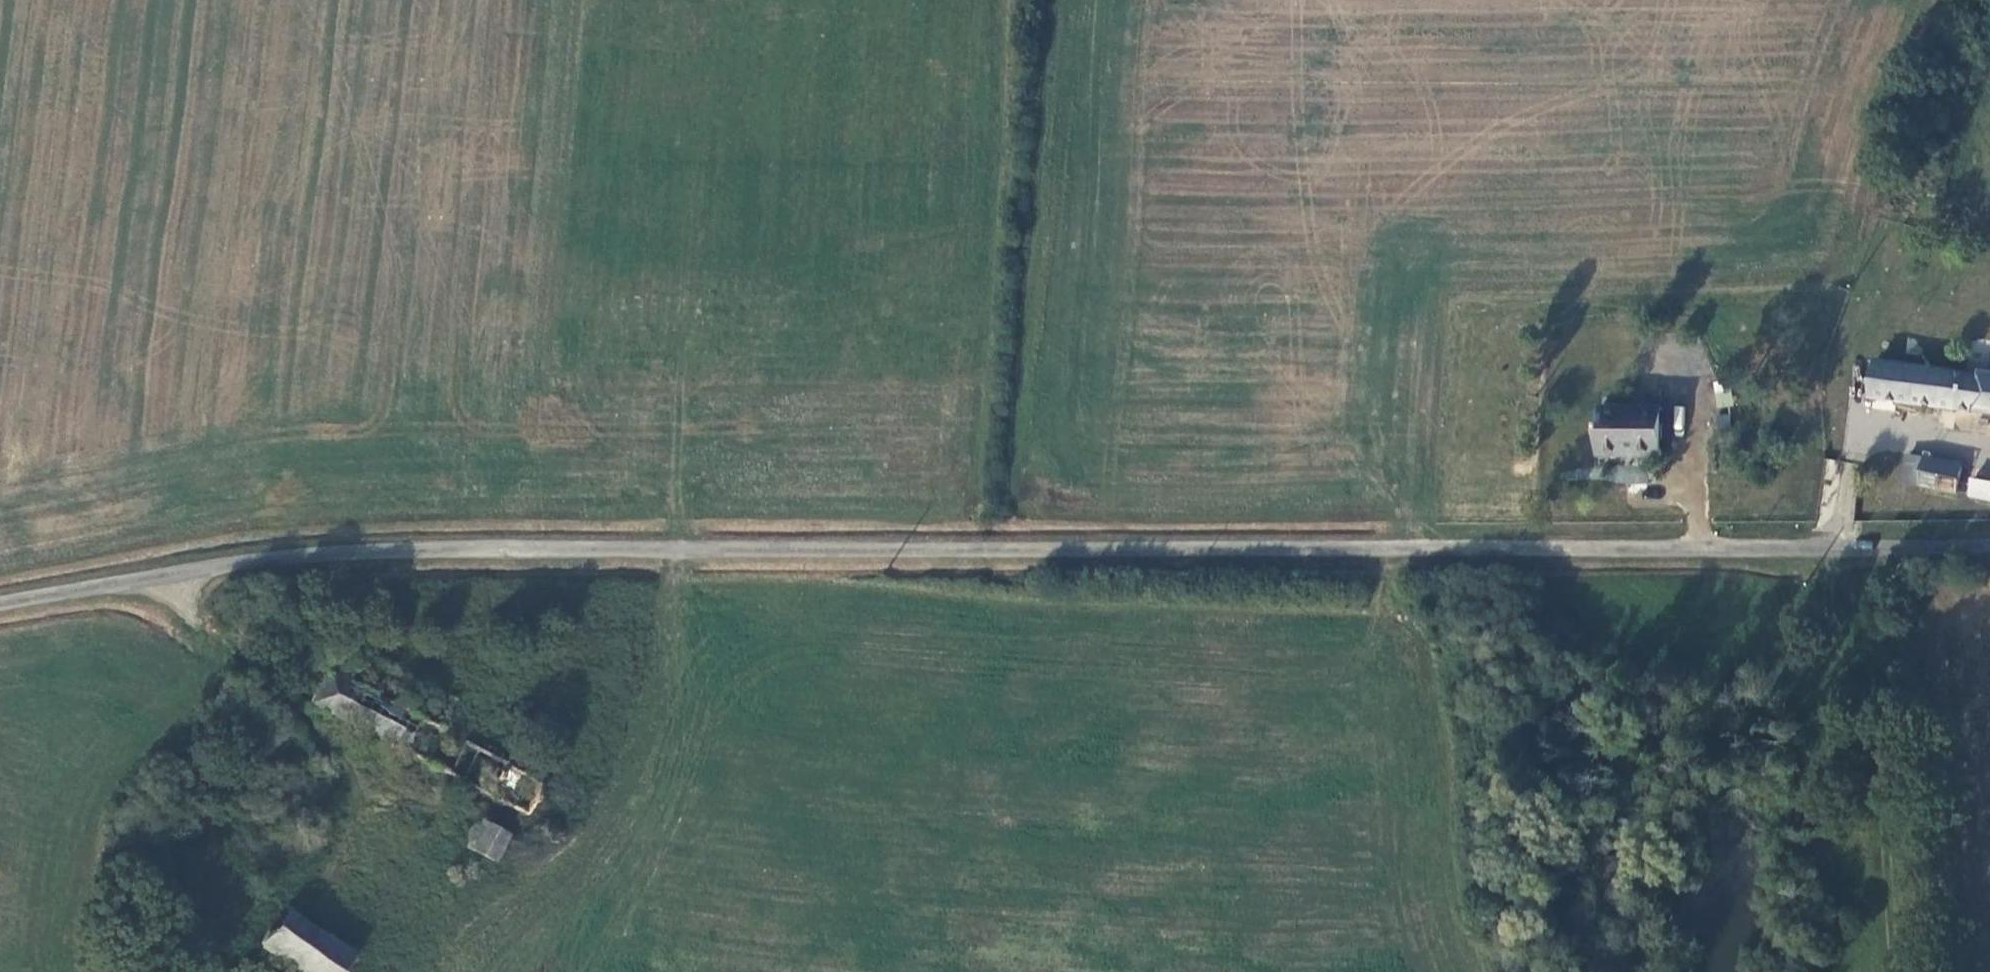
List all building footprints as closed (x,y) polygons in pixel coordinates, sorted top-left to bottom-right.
[(1875,370),(1871,406),(1989,417),(1989,381),(1875,370)] [(1664,425),(1601,425),(1601,468),(1640,468),(1640,473),(1664,472),(1664,425)] [(1913,463),(1910,495),(1946,499),(1949,467),(1913,463)] [(1988,485),(1963,480),(1959,500),(1984,505),(1988,485)] [(325,662),(304,699),(515,821),(533,790),(422,723),(435,695),(356,652),(345,672),(325,662)] [(512,715),(493,749),(508,757),(526,723),(512,715)] [(469,826),(452,853),(485,870),(499,840),(469,826)] [(250,945),(291,971),(326,971),(339,952),(273,909),(250,945)]
